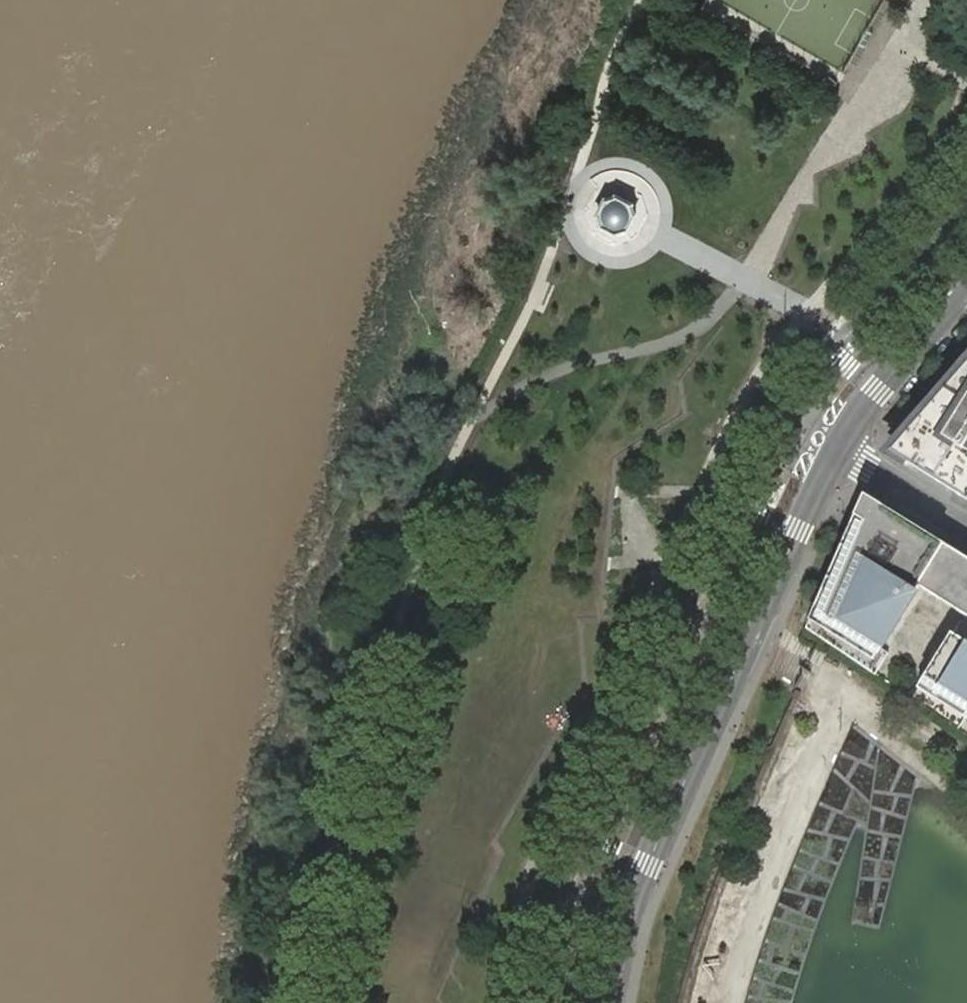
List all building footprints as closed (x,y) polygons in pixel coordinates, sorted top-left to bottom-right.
[(624,179),(602,185),(588,203),(590,225),(605,242),(628,244),(647,232),(653,210),(644,189),(624,179)] [(966,500),(966,366),(942,394),(892,452),(892,453),(966,500)] [(965,617),(966,615),(966,559),(928,534),(908,522),(866,495),(845,542),(867,556),(879,563),(881,565),(901,577),(965,617)] [(845,542),(807,629),(966,736),(966,621),(964,620),(965,617),(901,577),(881,565),(879,563),(867,556),(845,542)]
